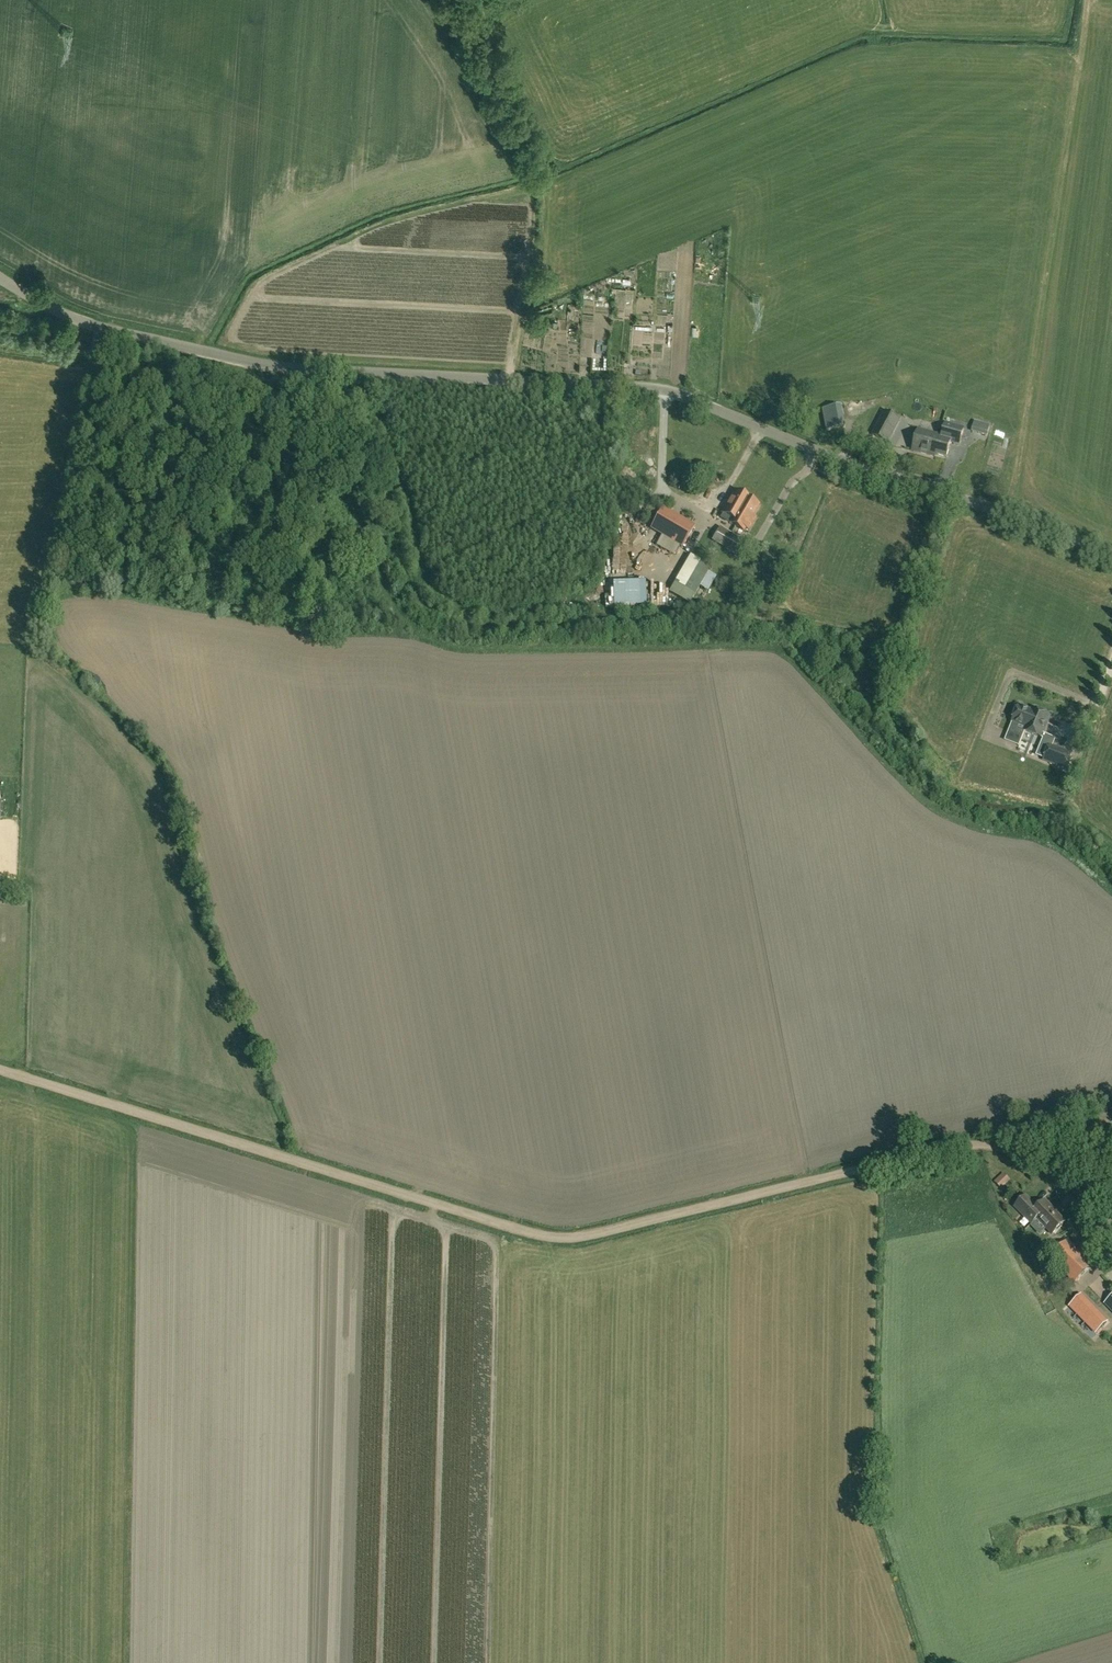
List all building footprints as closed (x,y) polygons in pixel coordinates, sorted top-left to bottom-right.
[(822,411),(827,432),(844,428),(839,407),(822,411)] [(872,435),(888,443),(900,420),(885,412),(872,435)] [(947,456),(951,442),(959,445),(965,427),(945,421),(941,435),(918,430),(913,451),(931,455),(932,452),(947,456)] [(982,423),(979,433),(987,435),(990,425),(982,423)] [(723,512),(732,517),(729,523),(744,532),(745,529),(749,531),(756,518),(753,516),(760,504),(751,500),(752,499),(736,490),(723,512)] [(694,527),(664,509),(652,529),(682,547),(694,527)] [(705,555),(713,541),(735,554),(743,538),(721,526),(711,521),(703,535),(704,535),(696,550),(705,555)] [(1038,713),(1039,711),(1032,708),(1031,710),(1019,705),(1008,733),(1022,738),(1025,730),(1026,727),(1025,726),(1028,719),(1031,720),(1031,718),(1034,719),(1034,717),(1036,718),(1038,713)] [(1028,719),(1025,726),(1026,727),(1025,730),(1042,737),(1051,715),(1039,711),(1038,713),(1036,718),(1034,717),(1034,719),(1031,718),(1031,720),(1028,719)] [(1050,745),(1045,759),(1066,768),(1072,753),(1050,745)] [(1081,1181),(1102,1167),(1097,1159),(1076,1173),(1081,1181)] [(1032,1223),(1037,1218),(1053,1234),(1065,1221),(1054,1210),(1055,1209),(1046,1200),(1038,1207),(1027,1195),(1016,1206),(1032,1223)] [(1075,1282),(1092,1265),(1067,1240),(1050,1257),(1075,1282)] [(1095,1333),(1106,1322),(1080,1295),(1069,1305),(1095,1333)]
